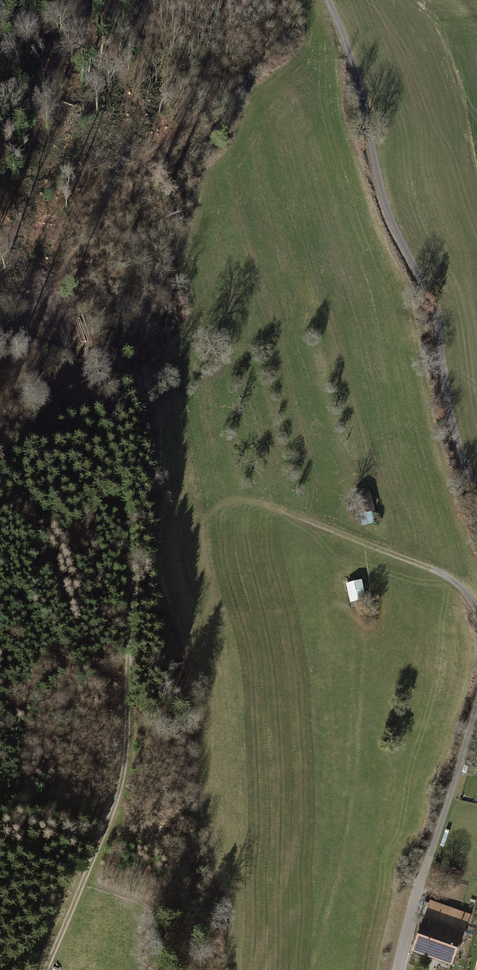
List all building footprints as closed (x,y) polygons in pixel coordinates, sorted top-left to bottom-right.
[(368,494),(354,497),(358,514),(372,511),(368,494)] [(363,576),(346,581),(351,597),(367,593),(363,576)] [(475,916),(431,901),(413,953),(457,968),(475,916)]
